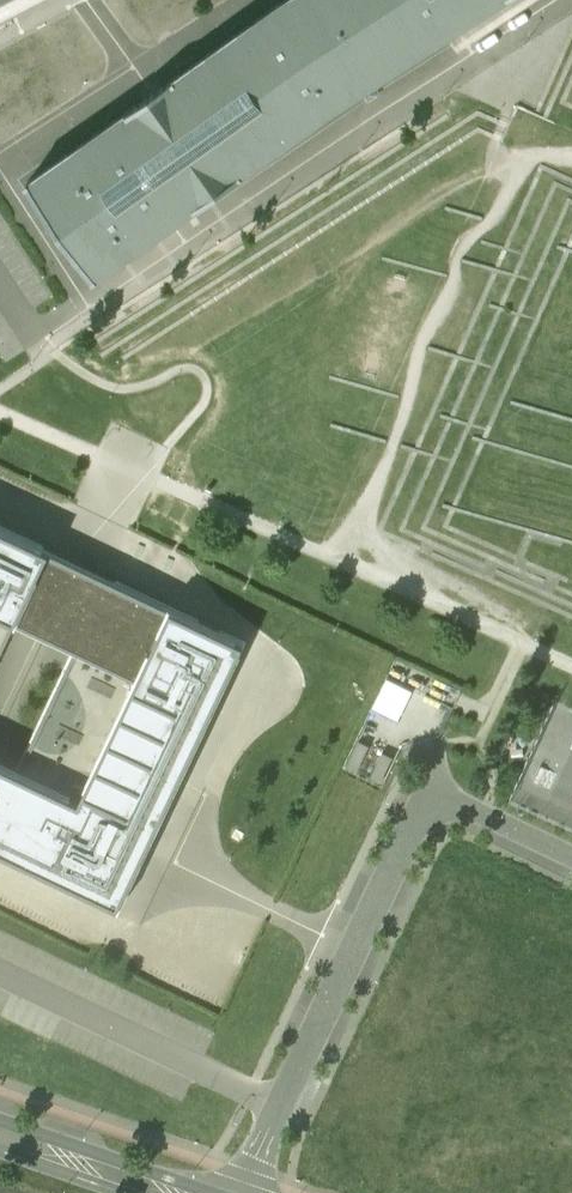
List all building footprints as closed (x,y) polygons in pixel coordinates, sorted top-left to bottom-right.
[(277,5),(176,77),(175,76),(129,109),(129,110),(28,181),(95,277),(197,205),(244,172),(243,172),(341,103),(500,0),(285,0),(277,5)] [(109,576),(96,570),(82,563),(68,556),(50,548),(0,524),(0,611),(17,619),(34,627),(50,635),(63,641),(75,647),(18,768),(5,762),(0,760),(0,847),(120,904),(166,807),(244,640),(172,606),(109,576)] [(0,611),(0,655),(17,619),(0,611)] [(556,697),(532,752),(543,756),(535,776),(571,792),(571,704),(556,697)]
